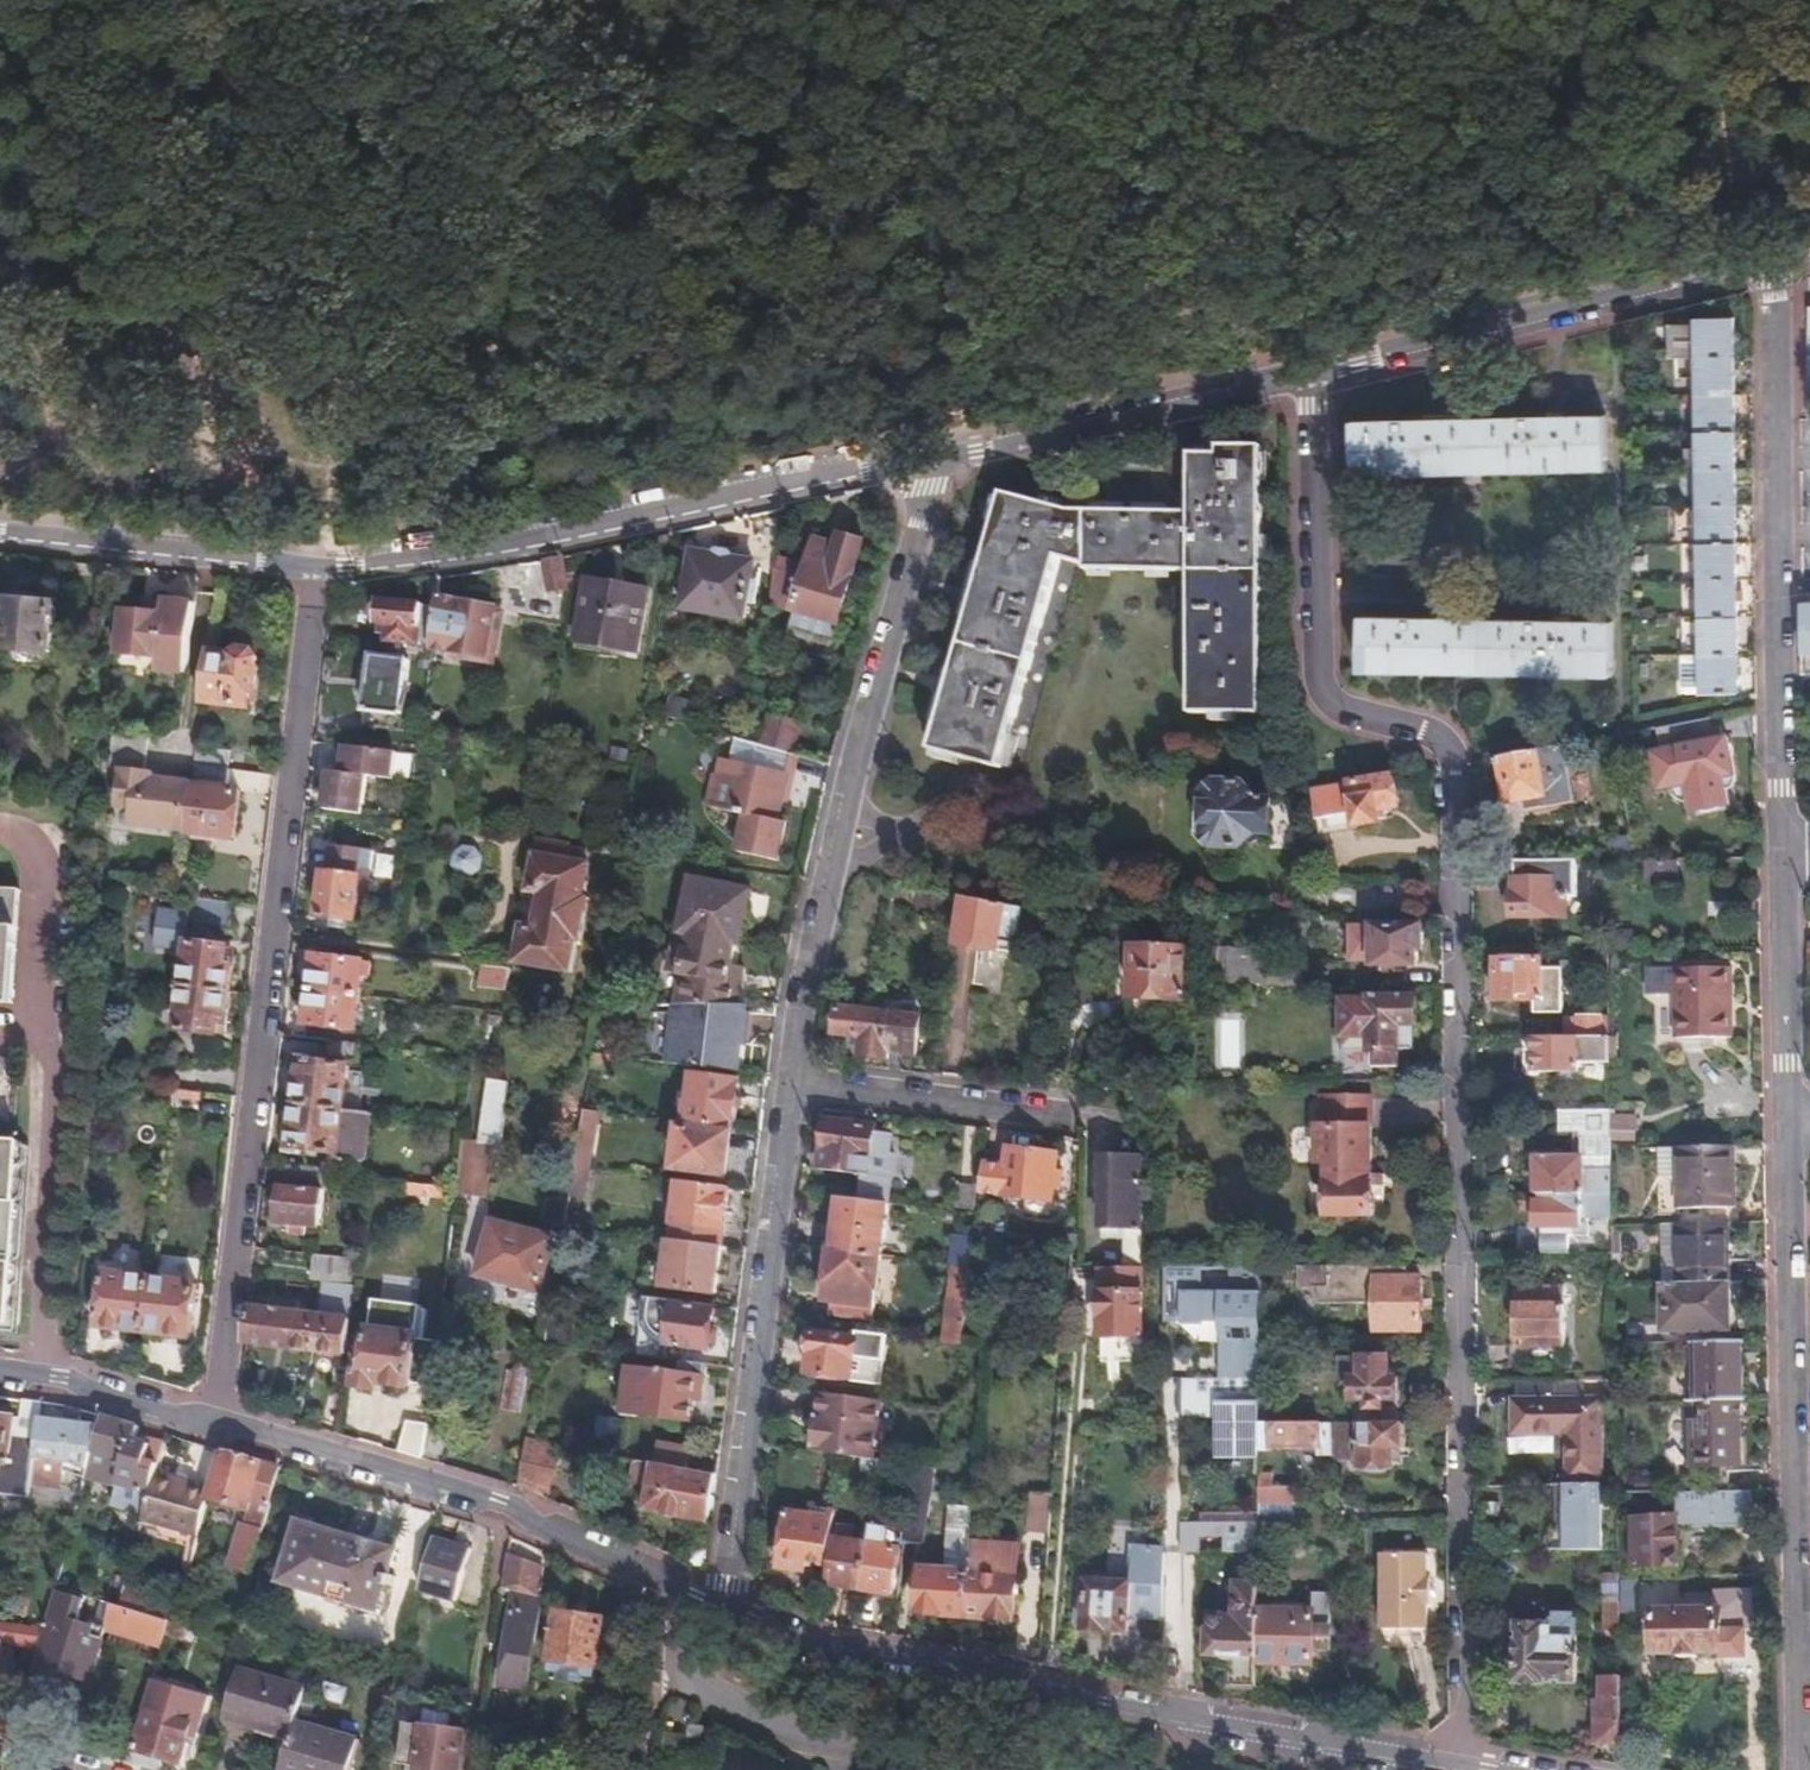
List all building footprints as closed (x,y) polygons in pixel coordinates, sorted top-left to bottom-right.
[(1669,324),(1669,355),(1696,355),(1731,354),(1730,317),(1697,317),(1697,323),(1669,324)] [(1731,393),(1731,354),(1696,355),(1697,393),(1731,393)] [(1731,393),(1697,393),(1697,429),(1732,429),(1731,393)] [(1604,466),(1603,412),(1353,417),(1354,471),(1604,466)] [(1697,429),(1698,467),(1732,467),(1732,429),(1697,429)] [(1257,645),(1257,599),(1266,599),(1266,573),(1257,574),(1257,563),(1266,563),(1267,537),(1257,537),(1258,478),(1266,478),(1266,448),(1258,448),(1258,443),(1211,443),(1198,443),(1188,443),(1187,508),(1187,566),(1187,707),(1207,708),(1206,716),(1230,717),(1230,708),(1257,708),(1257,673),(1265,673),(1265,645),(1257,645)] [(1698,467),(1698,504),(1733,504),(1732,467),(1698,467)] [(1057,552),(1084,560),(1086,507),(1072,506),(1000,488),(928,746),(932,747),(930,756),(952,762),(954,753),(996,764),(998,760),(1005,762),(1015,730),(1007,728),(1057,552)] [(1733,504),(1698,504),(1698,541),(1733,541),(1733,504)] [(1084,560),(1084,565),(1187,566),(1187,508),(1086,507),(1084,560)] [(831,636),(836,619),(859,536),(835,530),(832,540),(811,535),(803,564),(776,557),(768,603),(791,609),(787,624),(831,636)] [(1733,541),(1698,541),(1699,578),(1734,578),(1733,541)] [(744,612),(754,556),(694,546),(685,602),(744,612)] [(559,552),(541,555),(548,586),(566,583),(559,552)] [(636,645),(646,584),(586,574),(576,634),(636,645)] [(1734,578),(1699,578),(1699,616),(1734,616),(1734,578)] [(498,596),(435,590),(434,600),(431,631),(430,636),(493,641),(498,596)] [(53,594),(6,591),(3,647),(49,649),(53,594)] [(129,609),(110,608),(106,648),(146,652),(146,664),(176,666),(182,597),(131,593),(129,609)] [(431,631),(434,600),(380,596),(378,617),(386,618),(385,638),(417,640),(419,631),(431,631)] [(1800,600),(1801,666),(1809,666),(1809,600),(1800,600)] [(94,637),(97,609),(78,608),(77,635),(94,637)] [(1610,670),(1611,617),(1360,612),(1358,666),(1610,670)] [(1734,616),(1699,616),(1700,653),(1735,653),(1734,616)] [(234,650),(205,647),(200,699),(248,704),(250,689),(253,689),(256,662),(254,662),(254,651),(252,647),(240,645),(234,650)] [(409,652),(371,649),(365,709),(402,714),(409,652)] [(1683,690),(1735,690),(1735,653),(1700,653),(1682,653),(1683,690)] [(1718,710),(1656,722),(1661,744),(1651,746),(1658,785),(1686,779),(1691,805),(1729,798),(1724,772),(1735,769),(1727,730),(1722,731),(1718,710)] [(774,817),(789,750),(797,722),(771,715),(762,742),(732,733),(727,756),(721,755),(718,771),(711,770),(704,803),(742,812),(735,849),(774,857),(782,819),(774,817)] [(128,825),(186,831),(191,785),(191,781),(152,778),(152,771),(143,770),(147,735),(112,733),(108,768),(119,769),(115,807),(130,809),(128,825)] [(1569,740),(1500,753),(1501,760),(1506,759),(1514,795),(1531,792),(1534,803),(1579,794),(1569,740)] [(394,749),(344,743),(342,770),(371,773),(391,775),(394,749)] [(228,782),(230,769),(193,765),(191,779),(228,782)] [(329,769),(325,807),(367,812),(371,773),(342,770),(329,769)] [(1268,831),(1268,797),(1252,797),(1242,781),(1219,781),(1213,773),(1190,790),(1189,841),(1213,855),(1220,847),(1245,847),(1255,832),(1268,831)] [(1392,773),(1311,786),(1318,828),(1376,819),(1374,806),(1397,803),(1392,773)] [(191,785),(186,831),(232,835),(236,790),(191,785)] [(618,810),(622,790),(613,788),(608,809),(618,810)] [(610,849),(613,836),(589,832),(586,844),(610,849)] [(587,888),(592,860),(570,855),(571,841),(539,835),(529,886),(541,889),(535,919),(523,917),(516,957),(571,968),(580,925),(583,925),(590,889),(587,888)] [(359,876),(362,848),(324,843),(318,913),(354,917),(357,892),(365,892),(366,876),(359,876)] [(471,846),(458,845),(451,852),(449,867),(457,875),(469,875),(477,868),(478,854),(471,846)] [(379,853),(376,877),(393,880),(396,856),(379,853)] [(1564,857),(1513,857),(1513,888),(1508,889),(1509,913),(1551,913),(1551,894),(1564,895),(1564,857)] [(1675,878),(1675,860),(1644,860),(1644,879),(1675,878)] [(678,929),(735,943),(747,888),(690,874),(678,929)] [(929,905),(932,891),(911,888),(909,901),(929,905)] [(230,901),(189,896),(187,912),(187,918),(228,923),(230,901)] [(1019,907),(960,897),(954,943),(1013,951),(1019,907)] [(184,948),(180,985),(229,990),(233,944),(204,940),(205,932),(186,930),(187,918),(187,912),(156,909),(152,945),(184,948)] [(1416,945),(1416,923),(1347,923),(1348,958),(1371,958),(1372,962),(1413,961),(1413,945),(1416,945)] [(1185,997),(1184,942),(1130,943),(1131,1015),(1143,1015),(1143,1009),(1159,1009),(1159,998),(1185,997)] [(1266,955),(1227,946),(1227,983),(1267,984),(1266,962),(1266,955)] [(1509,950),(1495,950),(1495,959),(1490,959),(1490,997),(1526,997),(1527,1010),(1553,1010),(1552,966),(1538,966),(1538,958),(1510,959),(1509,950)] [(312,953),(308,990),(358,995),(361,973),(370,973),(372,959),(312,953)] [(508,963),(482,960),(479,983),(492,985),(491,996),(503,997),(508,963)] [(973,961),(970,983),(991,985),(993,963),(973,961)] [(1267,984),(1302,984),(1302,962),(1266,962),(1267,984)] [(1735,1034),(1734,1007),(1733,987),(1734,985),(1733,963),(1651,963),(1651,991),(1676,990),(1677,1034),(1735,1034)] [(229,990),(180,985),(176,1029),(224,1033),(229,990)] [(358,995),(308,990),(304,1021),(355,1027),(358,995)] [(756,1001),(765,1001),(765,992),(758,991),(756,1001)] [(1337,1045),(1337,1080),(1411,1079),(1411,1046),(1420,1046),(1418,992),(1346,992),(1346,1045),(1337,1045)] [(667,1061),(737,1069),(744,1001),(673,999),(667,1061)] [(869,1005),(843,1004),(842,1008),(837,1007),(834,1033),(852,1036),(851,1047),(865,1049),(864,1056),(890,1059),(892,1052),(916,1054),(920,1017),(869,1011),(869,1005)] [(1560,1030),(1606,1030),(1606,1009),(1573,1009),(1573,1015),(1559,1015),(1560,1030)] [(1607,1034),(1532,1035),(1532,1067),(1576,1068),(1577,1058),(1607,1057),(1607,1034)] [(589,1053),(604,1054),(607,1038),(592,1036),(589,1053)] [(358,1042),(329,1038),(327,1056),(356,1060),(358,1042)] [(299,1072),(295,1101),(344,1106),(350,1067),(313,1062),(313,1054),(293,1052),(290,1071),(299,1072)] [(24,1072),(25,1054),(13,1053),(13,1071),(24,1072)] [(602,1069),(604,1054),(589,1053),(586,1068),(602,1069)] [(682,1121),(730,1126),(736,1079),(688,1073),(682,1121)] [(495,1144),(506,1082),(482,1078),(472,1140),(495,1144)] [(201,1090),(171,1088),(170,1097),(199,1100),(201,1090)] [(1369,1210),(1368,1096),(1325,1095),(1325,1125),(1319,1125),(1319,1158),(1329,1158),(1330,1181),(1327,1183),(1328,1210),(1369,1210)] [(344,1106),(295,1101),(291,1130),(283,1130),(282,1148),(298,1150),(299,1143),(335,1147),(335,1154),(347,1155),(351,1165),(357,1166),(361,1163),(361,1158),(364,1158),(369,1109),(344,1106)] [(1607,1106),(1557,1107),(1558,1127),(1579,1127),(1579,1133),(1608,1133),(1607,1106)] [(584,1170),(595,1110),(579,1108),(570,1168),(584,1170)] [(20,1336),(30,1148),(20,1147),(20,1143),(4,1142),(5,1115),(0,1114),(0,1335),(20,1336)] [(868,1129),(868,1124),(823,1118),(818,1167),(861,1172),(858,1198),(883,1201),(889,1151),(883,1150),(886,1131),(868,1129)] [(720,1173),(725,1134),(675,1128),(670,1167),(720,1173)] [(1731,1143),(1675,1144),(1676,1205),(1731,1205),(1731,1143)] [(485,1178),(489,1150),(469,1147),(465,1175),(485,1178)] [(1005,1164),(981,1162),(978,1187),(977,1191),(1051,1198),(1053,1181),(1058,1182),(1060,1172),(1054,1172),(1056,1152),(1007,1147),(1005,1164)] [(1534,1155),(1533,1191),(1609,1190),(1609,1166),(1580,1167),(1580,1154),(1534,1155)] [(1141,1265),(1140,1156),(1104,1156),(1105,1237),(1124,1237),(1124,1266),(1140,1265),(1141,1265)] [(286,1162),(283,1185),(324,1189),(343,1191),(346,1175),(340,1174),(335,1164),(319,1162),(319,1167),(286,1162)] [(570,1168),(563,1209),(577,1211),(584,1170),(570,1168)] [(445,1191),(447,1182),(406,1177),(405,1186),(418,1188),(432,1190),(445,1191)] [(718,1245),(725,1187),(676,1181),(673,1204),(666,1203),(665,1214),(672,1214),(669,1239),(718,1245)] [(283,1185),(277,1184),(273,1217),(288,1219),(301,1220),(320,1222),(324,1189),(283,1185)] [(977,1191),(978,1187),(960,1185),(958,1210),(975,1212),(977,1191)] [(1533,1191),(1520,1191),(1520,1207),(1533,1207),(1533,1224),(1556,1224),(1556,1234),(1570,1234),(1570,1224),(1571,1219),(1576,1219),(1576,1213),(1610,1213),(1609,1190),(1533,1191)] [(858,1198),(838,1196),(832,1248),(878,1253),(883,1201),(858,1198)] [(301,1220),(288,1219),(288,1229),(300,1231),(301,1220)] [(545,1286),(554,1232),(483,1221),(475,1274),(545,1286)] [(1725,1221),(1674,1221),(1675,1280),(1725,1280),(1725,1221)] [(969,1263),(972,1237),(972,1235),(956,1233),(953,1261),(969,1263)] [(712,1291),(718,1245),(669,1239),(663,1238),(657,1284),(712,1291)] [(832,1248),(829,1247),(824,1254),(823,1262),(827,1266),(826,1281),(824,1298),(831,1299),(830,1312),(870,1317),(878,1253),(832,1248)] [(357,1258),(310,1252),(307,1279),(354,1285),(357,1258)] [(959,1342),(969,1263),(953,1261),(947,1260),(938,1340),(959,1342)] [(1405,1263),(1297,1264),(1297,1284),(1309,1284),(1321,1300),(1364,1300),(1375,1308),(1375,1327),(1420,1327),(1419,1276),(1405,1276),(1405,1263)] [(1258,1443),(1258,1421),(1258,1376),(1262,1264),(1233,1264),(1233,1289),(1197,1290),(1197,1265),(1162,1265),(1162,1314),(1180,1314),(1180,1318),(1200,1318),(1200,1314),(1226,1314),(1226,1375),(1179,1375),(1179,1411),(1215,1411),(1215,1446),(1258,1447),(1258,1443)] [(1124,1266),(1101,1266),(1101,1352),(1114,1352),(1115,1336),(1140,1336),(1140,1265),(1124,1266)] [(99,1328),(144,1332),(150,1277),(104,1273),(99,1328)] [(150,1277),(144,1332),(186,1336),(191,1281),(150,1277)] [(1675,1280),(1661,1280),(1661,1328),(1742,1328),(1742,1280),(1725,1280),(1675,1280)] [(1561,1342),(1561,1287),(1539,1287),(1539,1293),(1513,1293),(1514,1343),(1505,1344),(1505,1358),(1556,1358),(1556,1343),(1561,1342)] [(249,1305),(244,1338),(309,1347),(312,1348),(317,1313),(297,1310),(298,1302),(269,1298),(268,1307),(249,1305)] [(340,1312),(351,1313),(352,1304),(340,1303),(340,1312)] [(705,1350),(710,1310),(668,1305),(663,1345),(705,1350)] [(312,1348),(346,1352),(350,1317),(317,1313),(312,1348)] [(411,1385),(417,1334),(364,1328),(357,1385),(378,1388),(379,1382),(411,1385)] [(856,1330),(856,1336),(811,1330),(808,1351),(803,1351),(802,1367),(806,1368),(806,1372),(851,1377),(851,1380),(882,1383),(887,1334),(856,1330)] [(1742,1339),(1693,1340),(1693,1399),(1742,1398),(1742,1339)] [(512,1441),(525,1357),(507,1354),(494,1439),(512,1441)] [(1359,1421),(1396,1421),(1396,1375),(1386,1374),(1386,1354),(1339,1355),(1339,1375),(1358,1375),(1359,1421)] [(702,1401),(705,1377),(625,1367),(619,1412),(692,1423),(694,1401),(702,1401)] [(1554,1378),(1517,1379),(1517,1399),(1515,1399),(1515,1431),(1560,1431),(1568,1438),(1569,1475),(1601,1475),(1600,1398),(1555,1399),(1554,1378)] [(877,1399),(819,1393),(812,1452),(861,1458),(870,1459),(877,1399)] [(41,1400),(21,1398),(19,1414),(0,1412),(0,1493),(28,1496),(31,1471),(41,1400)] [(1742,1398),(1693,1399),(1683,1399),(1684,1463),(1738,1462),(1739,1435),(1743,1435),(1742,1418),(1742,1398)] [(134,1441),(139,1425),(101,1414),(93,1445),(88,1461),(86,1469),(119,1478),(129,1440),(134,1441)] [(88,1461),(93,1445),(85,1444),(87,1420),(42,1416),(37,1456),(88,1461)] [(409,1419),(404,1453),(421,1458),(425,1420),(409,1419)] [(1313,1452),(1329,1453),(1330,1421),(1258,1421),(1258,1443),(1313,1445),(1313,1452)] [(1329,1453),(1329,1455),(1347,1455),(1347,1450),(1344,1450),(1345,1433),(1345,1421),(1330,1421),(1329,1453)] [(1345,1421),(1345,1433),(1357,1432),(1358,1467),(1389,1467),(1389,1461),(1399,1461),(1400,1444),(1402,1444),(1402,1421),(1396,1421),(1359,1421),(1345,1421)] [(522,1460),(550,1466),(554,1442),(526,1435),(522,1460)] [(149,1440),(148,1445),(134,1441),(129,1440),(119,1478),(111,1506),(143,1514),(159,1460),(163,1444),(149,1440)] [(657,1442),(653,1463),(686,1468),(690,1448),(657,1442)] [(251,1572),(281,1467),(223,1450),(212,1486),(209,1499),(246,1510),(242,1525),(234,1523),(232,1531),(240,1534),(230,1566),(251,1572)] [(877,1460),(870,1459),(861,1458),(859,1469),(876,1472),(877,1460)] [(195,1547),(209,1499),(212,1486),(172,1475),(174,1464),(159,1460),(143,1514),(138,1531),(195,1547)] [(517,1488),(545,1499),(550,1466),(522,1460),(517,1488)] [(648,1485),(713,1498),(716,1473),(686,1468),(653,1463),(634,1460),(630,1482),(648,1485)] [(930,1496),(934,1468),(914,1465),(911,1493),(930,1496)] [(42,1472),(31,1471),(28,1496),(27,1502),(38,1502),(42,1472)] [(1258,1491),(1273,1491),(1273,1476),(1258,1476),(1258,1491)] [(1549,1533),(1549,1550),(1601,1549),(1599,1483),(1560,1484),(1551,1484),(1553,1532),(1549,1533)] [(644,1509),(710,1522),(713,1498),(648,1485),(644,1509)] [(1751,1488),(1671,1489),(1672,1512),(1629,1513),(1630,1567),(1673,1566),(1672,1527),(1752,1526),(1751,1488)] [(1293,1523),(1293,1491),(1273,1491),(1258,1491),(1257,1523),(1293,1523)] [(1048,1520),(1050,1495),(1038,1495),(1036,1519),(1048,1520)] [(968,1541),(971,1505),(946,1504),(941,1571),(920,1570),(918,1613),(963,1616),(968,1541)] [(805,1560),(826,1562),(835,1508),(814,1505),(812,1514),(785,1510),(783,1529),(776,1529),(774,1549),(779,1549),(778,1567),(804,1571),(805,1560)] [(476,1525),(442,1515),(419,1595),(458,1606),(463,1613),(480,1616),(490,1551),(493,1531),(476,1525)] [(1045,1560),(1048,1520),(1036,1519),(1027,1518),(1025,1559),(1045,1560)] [(380,1606),(397,1549),(302,1522),(286,1579),(380,1606)] [(865,1543),(859,1588),(891,1594),(901,1528),(868,1522),(865,1543)] [(829,1584),(859,1588),(865,1543),(855,1542),(857,1527),(838,1525),(829,1584)] [(1257,1550),(1257,1527),(1179,1526),(1179,1548),(1197,1549),(1197,1533),(1222,1534),(1221,1549),(1257,1550)] [(1016,1544),(968,1541),(963,1616),(1011,1619),(1016,1544)] [(1129,1543),(1128,1583),(1084,1581),(1082,1624),(1127,1626),(1127,1616),(1161,1618),(1161,1544),(1129,1543)] [(687,1563),(704,1571),(707,1548),(699,1547),(689,1552),(687,1563)] [(542,1557),(506,1551),(501,1589),(510,1591),(537,1595),(542,1557)] [(1424,1576),(1424,1551),(1379,1552),(1379,1628),(1425,1627),(1425,1601),(1427,1601),(1427,1576),(1424,1576)] [(1617,1571),(1602,1572),(1603,1631),(1618,1631),(1617,1571)] [(1229,1684),(1255,1686),(1255,1670),(1255,1660),(1256,1611),(1256,1585),(1236,1585),(1235,1617),(1207,1616),(1207,1652),(1217,1652),(1216,1666),(1229,1666),(1229,1684)] [(174,1621),(178,1607),(179,1604),(121,1588),(117,1605),(169,1620),(174,1621)] [(1717,1657),(1743,1657),(1743,1630),(1752,1630),(1751,1590),(1715,1591),(1715,1599),(1677,1599),(1676,1612),(1651,1612),(1651,1652),(1717,1651),(1717,1657)] [(541,1595),(537,1595),(510,1591),(508,1608),(502,1644),(497,1644),(496,1657),(500,1658),(498,1682),(528,1686),(541,1595)] [(162,1646),(169,1620),(117,1605),(115,1609),(57,1593),(36,1667),(75,1678),(76,1675),(91,1680),(105,1630),(162,1646)] [(1256,1611),(1255,1660),(1312,1661),(1312,1648),(1330,1649),(1332,1593),(1311,1593),(1311,1612),(1256,1611)] [(43,1626),(51,1597),(41,1595),(34,1625),(43,1626)] [(174,1621),(184,1624),(188,1610),(178,1607),(174,1621)] [(593,1664),(600,1617),(555,1610),(548,1658),(593,1664)] [(0,1620),(0,1646),(2,1639),(36,1649),(43,1626),(34,1625),(0,1620)] [(1517,1621),(1518,1681),(1546,1681),(1547,1676),(1572,1676),(1572,1620),(1517,1621)] [(30,1669),(27,1683),(33,1685),(38,1672),(30,1669)] [(293,1722),(303,1688),(240,1671),(227,1717),(289,1735),(293,1722)] [(1597,1745),(1620,1744),(1619,1680),(1603,1680),(1604,1711),(1595,1711),(1597,1745)] [(153,1769),(157,1769),(161,1757),(180,1762),(189,1733),(194,1732),(198,1721),(193,1719),(200,1697),(151,1682),(128,1763),(153,1769)] [(464,1742),(466,1729),(402,1720),(396,1760),(419,1763),(419,1767),(435,1769),(461,1769),(464,1742)] [(0,1722),(0,1741),(2,1742),(0,1749),(0,1757),(5,1759),(13,1731),(15,1724),(0,1722)] [(293,1722),(289,1735),(279,1769),(348,1769),(357,1739),(293,1722)] [(703,1753),(706,1726),(683,1724),(680,1750),(703,1753)] [(5,1759),(4,1763),(30,1769),(32,1769),(41,1739),(13,1731),(5,1759)] [(562,1742),(539,1739),(537,1753),(560,1757),(562,1742)]
